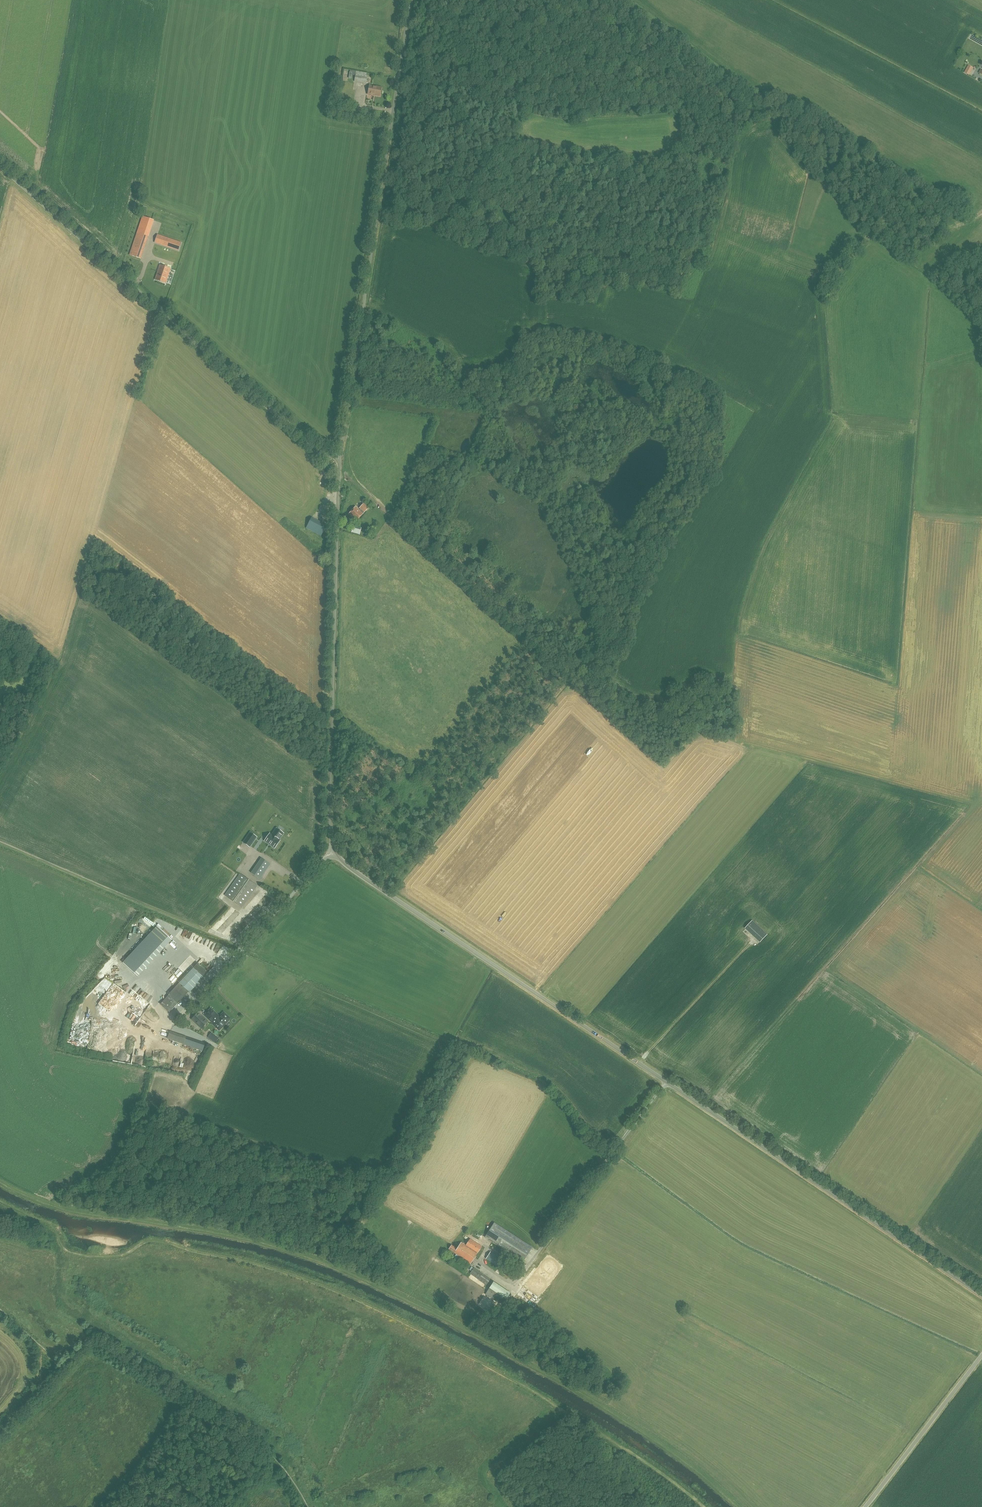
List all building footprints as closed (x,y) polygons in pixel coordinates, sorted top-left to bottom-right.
[(967,73),(972,75),(975,67),(970,65),(967,73)] [(366,83),(368,73),(350,70),(348,78),(351,79),(352,75),(355,76),(354,81),(366,83)] [(380,96),(381,88),(369,86),(368,94),(380,96)] [(141,259),(149,235),(137,231),(129,255),(141,259)] [(165,237),(163,245),(179,251),(181,242),(165,237)] [(157,258),(161,248),(155,246),(150,255),(157,258)] [(152,264),(150,274),(156,275),(158,265),(152,264)] [(165,283),(170,269),(160,265),(155,279),(165,283)] [(355,507),(349,514),(357,521),(363,514),(364,512),(368,508),(363,504),(360,508),(361,509),(360,511),(355,507)] [(322,536),(327,526),(312,518),(307,528),(322,536)] [(280,840),(279,839),(284,833),(276,827),(272,834),(270,833),(264,841),(275,848),(280,840)] [(250,847),(254,840),(256,837),(250,832),(248,835),(243,842),(250,847)] [(246,849),(234,871),(238,873),(250,851),(246,849)] [(260,879),(270,864),(261,858),(251,873),(260,879)] [(242,908),(258,886),(240,873),(224,895),(242,908)] [(271,873),(267,879),(285,891),(289,886),(285,883),(287,880),(277,874),(276,876),(271,873)] [(767,935),(753,921),(745,928),(760,942),(767,935)] [(150,933),(166,948),(173,941),(157,926),(150,933)] [(152,973),(157,967),(152,963),(147,969),(152,973)] [(204,977),(203,976),(208,971),(198,963),(194,968),(193,967),(188,971),(186,970),(185,971),(187,973),(178,982),(179,983),(160,1004),(169,1012),(189,991),(190,992),(204,977)] [(145,982),(150,977),(145,973),(141,978),(145,982)] [(148,996),(146,1000),(142,997),(135,1010),(141,1014),(145,1006),(150,1009),(153,1004),(152,1003),(154,999),(148,996)] [(204,1016),(212,1024),(212,1025),(219,1032),(231,1019),(224,1012),(219,1017),(211,1008),(204,1016)] [(202,1028),(208,1021),(198,1012),(192,1019),(202,1028)] [(119,1025),(121,1026),(116,1036),(126,1041),(133,1027),(121,1021),(119,1025)] [(184,1044),(187,1036),(170,1031),(167,1039),(184,1044)] [(523,1261),(532,1247),(518,1238),(494,1223),(485,1237),(523,1261)] [(482,1246),(470,1238),(466,1245),(461,1242),(457,1248),(451,1245),(449,1249),(461,1257),(460,1257),(470,1264),(482,1246)] [(499,1267),(503,1260),(491,1252),(486,1259),(499,1267)] [(550,1265),(540,1279),(544,1282),(554,1268),(550,1265)] [(486,1285),(491,1279),(474,1267),(470,1273),(485,1284),(486,1285)] [(534,1267),(529,1276),(533,1278),(538,1270),(534,1267)] [(502,1305),(511,1293),(494,1281),(485,1294),(502,1305)]
